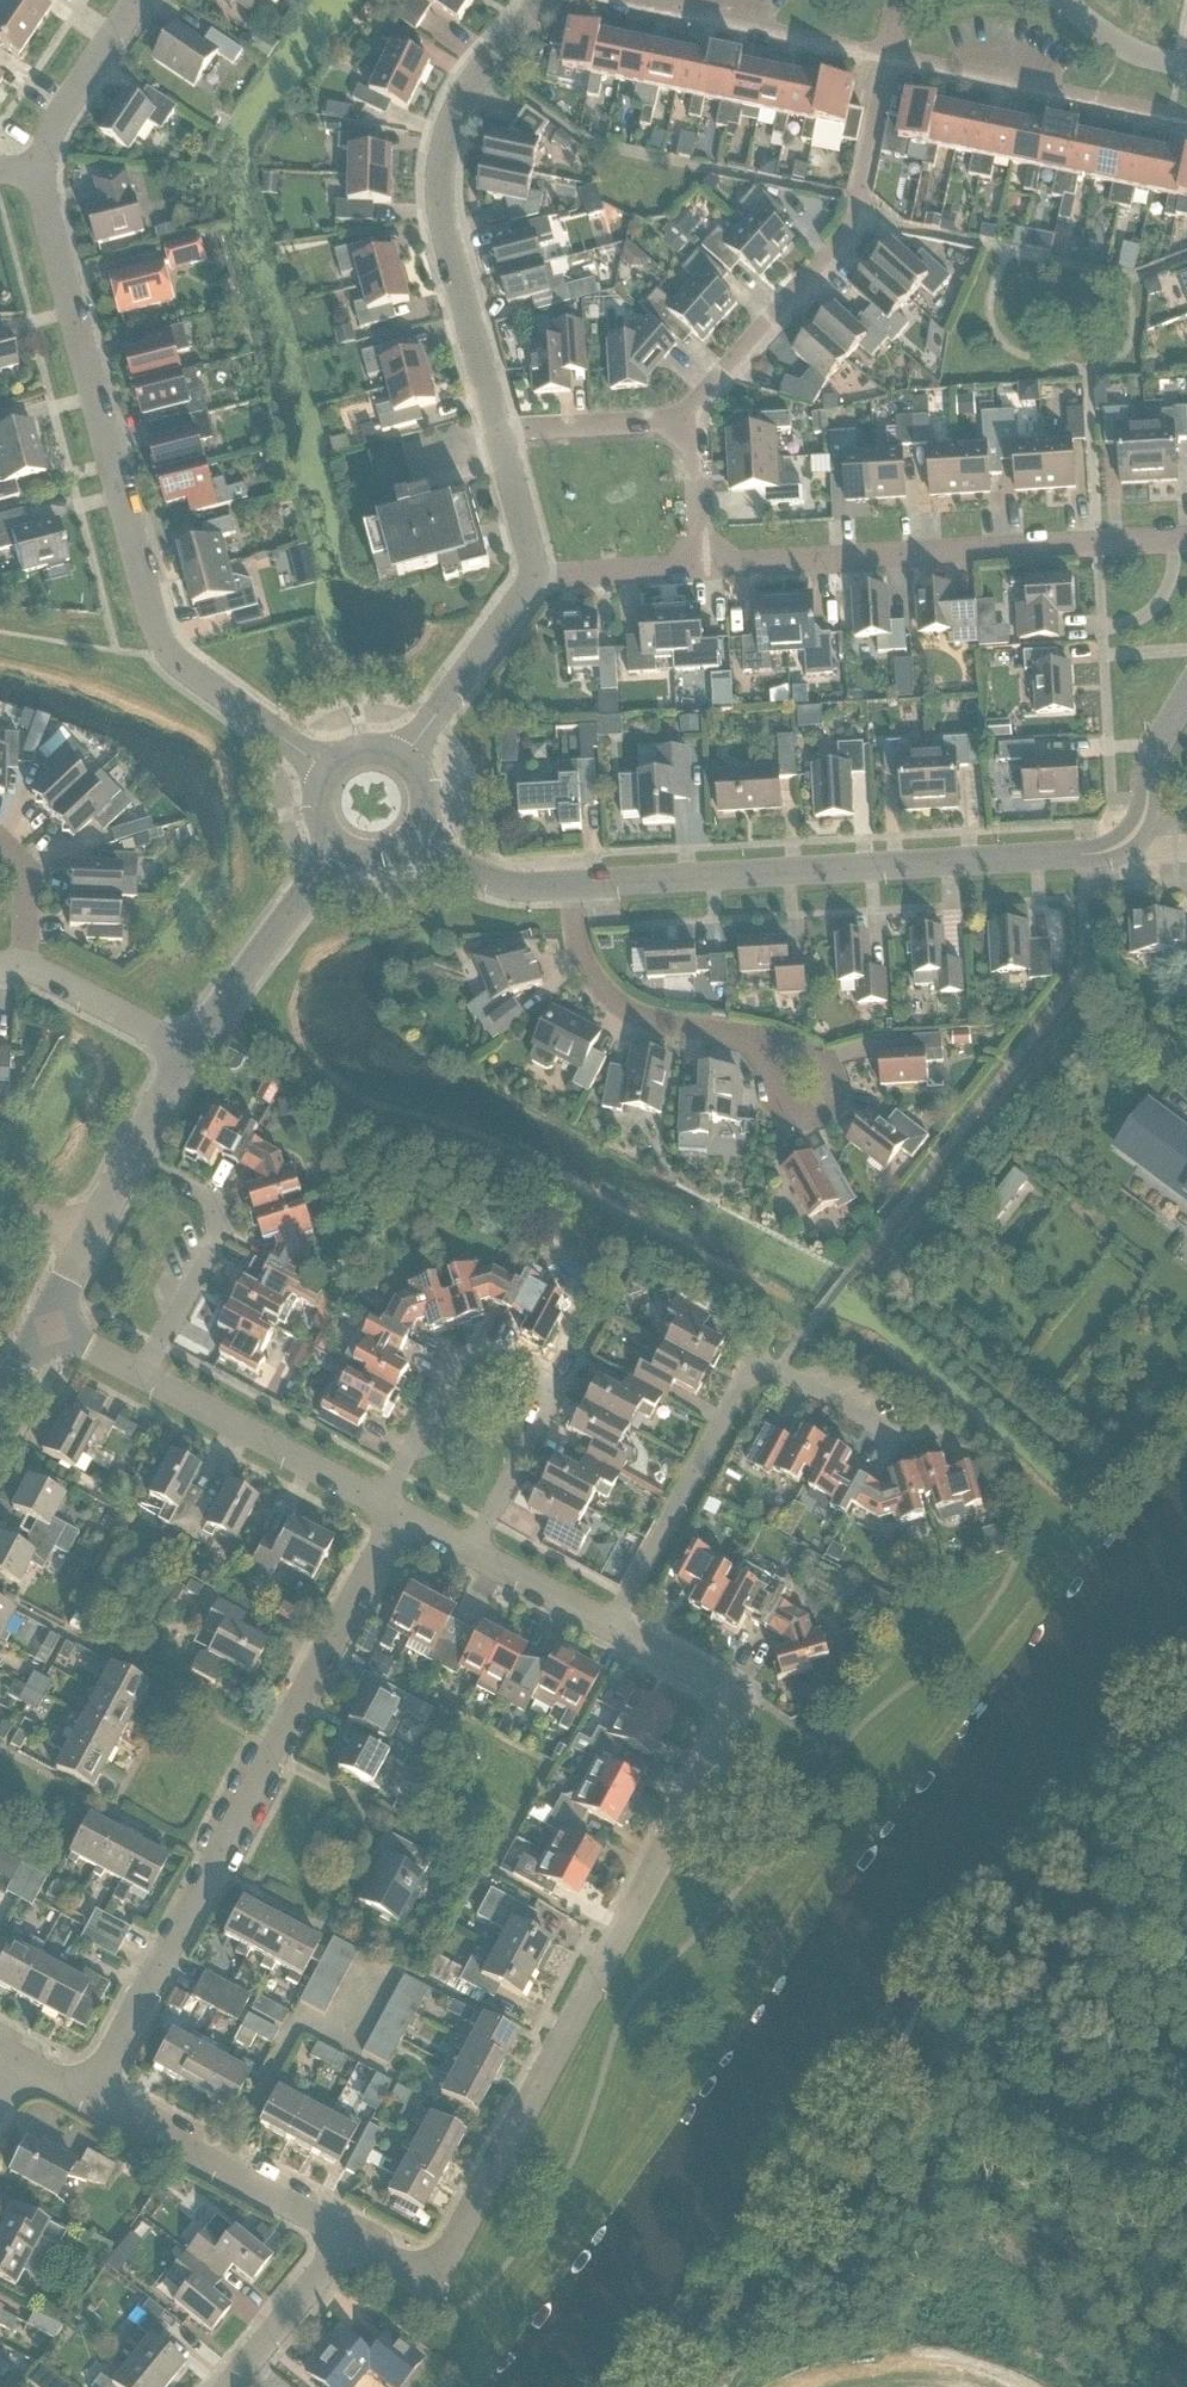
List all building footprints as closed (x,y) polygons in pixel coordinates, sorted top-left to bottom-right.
[(0,6),(0,11),(33,34),(49,11),(33,0),(4,0),(0,6)] [(251,9),(250,11),(251,11),(259,0),(238,0),(251,9)] [(474,0),(400,0),(391,13),(416,30),(433,6),(459,24),(460,23),(459,22),(474,0)] [(33,34),(0,11),(0,45),(18,57),(33,34)] [(592,75),(602,28),(580,24),(579,30),(572,28),(567,50),(553,48),(547,78),(561,81),(564,69),(591,75),(592,75)] [(203,44),(177,26),(155,58),(196,85),(217,54),(234,65),(243,51),(212,30),(203,44)] [(382,68),(419,86),(431,62),(410,52),(416,39),(389,26),(382,40),(393,45),(382,68)] [(620,81),(630,34),(602,28),(592,75),(591,75),(587,95),(599,98),(603,78),(620,81)] [(260,29),(250,45),(268,58),(279,41),(260,29)] [(644,107),(657,46),(650,44),(651,39),(630,34),(620,81),(637,85),(633,105),(644,107)] [(676,93),(686,46),(665,42),(663,47),(657,46),(644,107),(640,125),(651,127),(659,89),(676,93)] [(713,57),(712,57),(706,56),(707,51),(686,46),(676,93),(693,96),(689,117),(701,119),(705,99),(704,99),(713,57)] [(741,63),(742,64),(743,58),(713,52),(712,57),(713,57),(704,99),(705,99),(721,102),(716,126),(728,129),(729,125),(728,125),(741,63)] [(760,111),(770,64),(749,59),(747,65),(742,64),(741,63),(728,125),(729,125),(739,127),(743,107),(760,111)] [(797,75),(796,75),(790,74),(792,68),(770,64),(760,111),(777,114),(773,134),(785,137),(789,117),(788,116),(797,75)] [(408,110),(419,86),(382,68),(371,92),(360,86),(353,100),(380,112),(386,100),(408,110)] [(814,133),(826,75),(797,69),(796,75),(797,75),(788,116),(789,117),(805,120),(801,140),(813,142),(815,133),(814,133)] [(814,133),(815,133),(857,142),(863,112),(849,109),(854,87),(846,85),(848,80),(826,75),(814,133)] [(177,107),(148,88),(140,101),(126,92),(100,131),(129,150),(148,121),(162,130),(177,107)] [(928,146),(938,99),(916,94),(915,100),(908,98),(903,120),(889,117),(881,153),(909,159),(913,142),(927,145),(928,146)] [(956,151),(966,105),(938,99),(928,146),(927,145),(923,165),(935,168),(939,148),(956,151)] [(980,177),(993,116),(986,115),(987,109),(966,105),(956,151),(973,155),(969,175),(980,177)] [(339,112),(338,118),(350,120),(352,107),(346,106),(339,112)] [(485,166),(533,174),(539,145),(541,136),(550,124),(527,108),(505,138),(492,135),(485,166)] [(1012,163),(1022,116),(1000,112),(999,117),(993,116),(980,177),(991,180),(995,159),(1012,163)] [(1048,128),(1042,126),(1043,121),(1022,116),(1012,163),(1029,167),(1024,191),(1036,193),(1041,169),(1040,169),(1048,128)] [(341,121),(326,120),(326,131),(341,131),(341,121)] [(1078,134),(1079,134),(1080,129),(1049,122),(1048,128),(1040,169),(1041,169),(1057,172),(1052,196),(1064,199),(1078,134)] [(728,129),(727,135),(734,138),(739,127),(729,125),(728,129)] [(572,140),(560,131),(552,141),(564,150),(572,140)] [(1096,181),(1106,134),(1094,132),(1093,137),(1079,134),(1078,134),(1064,199),(1059,219),(1070,221),(1079,177),(1096,181)] [(1120,207),(1133,146),(1127,144),(1128,139),(1106,134),(1096,181),(1113,184),(1109,204),(1120,207)] [(350,176),(392,177),(392,150),(369,150),(369,135),(339,135),(338,149),(351,150),(350,176)] [(691,158),(695,139),(680,136),(676,155),(691,158)] [(1152,192),(1162,146),(1141,142),(1140,147),(1133,146),(1120,207),(1131,209),(1135,189),(1152,192)] [(1186,167),(1186,151),(1162,146),(1152,192),(1169,196),(1165,216),(1177,218),(1177,215),(1186,167)] [(777,161),(763,158),(760,173),(775,176),(777,161)] [(804,179),(808,164),(797,161),(793,176),(804,179)] [(529,192),(533,174),(485,166),(479,194),(512,200),(510,209),(508,210),(512,223),(539,216),(543,195),(529,192)] [(1177,215),(1186,217),(1186,167),(1177,215)] [(133,197),(127,173),(95,181),(96,182),(97,182),(101,196),(104,196),(106,204),(89,209),(98,244),(99,244),(101,254),(102,254),(100,244),(144,232),(135,197),(133,197)] [(391,203),(392,177),(350,176),(349,202),(337,201),(336,221),(366,222),(367,203),(391,203)] [(742,227),(777,259),(794,240),(775,223),(785,212),(757,186),(740,204),(752,215),(742,227)] [(907,196),(893,206),(901,217),(911,221),(915,207),(907,196)] [(604,213),(602,204),(585,208),(587,217),(604,213)] [(688,236),(698,225),(679,209),(670,219),(688,236)] [(940,230),(942,217),(927,214),(924,226),(940,230)] [(942,217),(940,230),(957,233),(959,223),(942,220),(943,217),(942,217)] [(501,276),(542,265),(538,247),(554,243),(548,219),(519,226),(523,239),(493,247),(501,276)] [(678,255),(690,241),(670,222),(662,232),(667,236),(663,241),(678,255)] [(156,229),(158,239),(176,235),(173,225),(156,229)] [(995,241),(998,228),(984,225),(981,238),(995,241)] [(760,278),(777,259),(742,227),(731,239),(719,228),(702,247),(731,272),(741,261),(760,278)] [(1023,248),(1027,230),(1016,228),(1012,246),(1023,248)] [(1039,251),(1041,239),(1027,237),(1025,249),(1039,251)] [(205,261),(198,238),(166,246),(170,262),(189,258),(191,264),(205,261)] [(628,241),(627,241),(622,258),(625,264),(628,268),(635,271),(642,267),(643,259),(642,257),(628,241)] [(362,286),(402,276),(396,250),(373,256),(369,242),(335,251),(342,275),(358,271),(362,286)] [(1099,255),(1092,244),(1083,251),(1090,261),(1099,255)] [(872,267),(909,299),(921,286),(934,297),(951,278),(927,256),(917,267),(892,245),(872,267)] [(684,291),(720,323),(737,304),(718,287),(728,276),(699,250),(683,268),(695,279),(684,291)] [(1118,268),(1134,271),(1138,253),(1122,250),(1118,268)] [(124,325),(126,324),(123,313),(173,300),(164,264),(112,277),(124,325)] [(542,265),(501,276),(509,305),(538,297),(542,310),(554,306),(570,302),(564,278),(547,283),(542,265)] [(896,313),(909,299),(872,267),(852,289),(877,312),(869,321),(868,321),(888,339),(893,343),(909,325),(896,313)] [(1178,276),(1186,299),(1186,272),(1178,276)] [(402,276),(362,286),(366,302),(354,305),(361,329),(390,321),(386,307),(409,301),(402,276)] [(1143,283),(1148,297),(1162,292),(1158,278),(1143,283)] [(720,323),(684,291),(674,303),(658,289),(641,308),(674,336),(684,326),(703,342),(720,323)] [(570,302),(554,306),(557,319),(576,315),(573,302),(570,302)] [(868,321),(869,321),(866,319),(857,329),(835,309),(815,331),(847,360),(859,346),(872,358),(888,339),(868,321)] [(665,358),(677,345),(650,322),(631,323),(632,340),(608,341),(611,390),(647,388),(645,354),(649,354),(654,349),(665,358)] [(535,395),(571,393),(568,359),(586,358),(584,325),(552,327),(553,343),(532,345),(535,395)] [(136,386),(182,374),(177,354),(190,350),(184,326),(145,336),(145,337),(150,336),(153,349),(128,355),(136,386)] [(352,326),(335,330),(339,346),(356,341),(352,326)] [(827,382),(847,360),(815,331),(795,354),(817,374),(808,385),(786,378),(781,395),(814,405),(827,382)] [(17,366),(8,332),(0,334),(0,370),(17,366)] [(389,388),(429,378),(422,352),(399,358),(396,344),(362,353),(368,377),(385,373),(389,388)] [(1141,361),(1141,374),(1154,374),(1155,361),(1141,361)] [(196,370),(182,374),(136,386),(144,417),(169,410),(173,424),(207,415),(196,370)] [(1105,376),(1093,377),(1094,392),(1106,391),(1109,391),(1108,376),(1105,376)] [(429,378),(389,388),(393,404),(376,408),(383,432),(416,423),(413,409),(436,403),(429,378)] [(215,411),(233,406),(229,391),(211,395),(215,411)] [(823,396),(823,410),(838,409),(837,396),(823,396)] [(958,425),(974,424),(973,404),(956,405),(958,425)] [(1149,483),(1177,481),(1174,440),(1186,440),(1186,420),(1186,407),(1172,408),(1172,411),(1162,411),(1162,424),(1145,425),(1149,483)] [(1149,483),(1145,425),(1128,426),(1127,408),(1103,410),(1105,444),(1119,443),(1121,485),(1149,483)] [(1043,443),(1045,489),(1075,487),(1072,442),(1085,441),(1083,409),(1067,410),(1069,441),(1043,443)] [(814,434),(829,432),(827,411),(812,413),(814,434)] [(998,412),(1000,441),(1016,440),(1014,411),(998,412)] [(1002,474),(1000,441),(998,412),(982,413),(984,446),(958,448),(960,494),(990,492),(989,475),(1002,474)] [(730,462),(777,460),(775,431),(791,430),(790,414),(761,415),(762,431),(729,433),(730,462)] [(159,475),(205,463),(200,443),(214,440),(207,415),(173,424),(176,437),(151,444),(159,475)] [(913,417),(915,446),(931,445),(929,416),(913,417)] [(898,447),(915,446),(913,417),(897,418),(898,447)] [(38,447),(31,421),(0,429),(0,457),(38,447)] [(366,445),(378,442),(373,423),(361,426),(366,445)] [(876,499),(873,453),(857,454),(855,432),(829,433),(831,468),(844,468),(846,501),(876,499)] [(329,440),(333,454),(351,448),(347,435),(329,440)] [(1016,491),(1045,489),(1043,443),(1013,445),(1016,491)] [(409,500),(408,495),(414,493),(402,445),(368,454),(383,508),(398,504),(402,521),(366,531),(380,581),(441,564),(446,582),(459,578),(458,575),(489,567),(471,497),(440,505),(437,493),(409,500)] [(0,457),(0,476),(2,483),(0,484),(0,501),(19,496),(15,480),(45,472),(38,447),(0,457)] [(931,496),(960,494),(958,448),(928,450),(931,496)] [(873,453),(876,499),(905,497),(903,451),(873,453)] [(777,460),(730,462),(732,492),(765,490),(766,505),(804,503),(803,487),(778,488),(777,460)] [(205,463),(159,475),(167,506),(193,499),(196,512),(191,513),(192,514),(248,500),(244,485),(227,490),(224,479),(210,483),(205,463)] [(22,510),(0,516),(0,551),(15,547),(21,573),(69,561),(58,520),(27,528),(22,510)] [(186,576),(229,565),(222,537),(236,534),(232,518),(203,526),(207,541),(179,548),(186,576)] [(296,569),(313,565),(308,545),(292,549),(296,569)] [(229,565),(186,576),(194,606),(222,599),(227,615),(259,607),(252,581),(235,577),(233,577),(229,565)] [(1056,636),(1054,611),(1074,609),(1072,578),(1025,581),(1026,607),(1018,607),(1020,639),(1059,637),(1058,636),(1056,636)] [(951,605),(950,585),(919,587),(922,634),(948,633),(948,642),(978,640),(975,601),(974,601),(974,604),(951,605)] [(890,623),(888,589),(853,591),(856,638),(877,637),(878,653),(907,651),(905,622),(890,623)] [(784,595),(787,653),(804,652),(806,676),(834,675),(831,634),(814,635),(812,594),(784,595)] [(770,654),(787,653),(784,595),(756,597),(759,638),(742,639),(744,673),(772,672),(770,654)] [(670,611),(673,654),(691,653),(692,670),(719,669),(717,639),(702,640),(700,610),(670,611)] [(655,655),(673,654),(670,611),(641,613),(642,643),(627,644),(629,674),(656,672),(655,655)] [(599,651),(597,616),(566,617),(569,675),(571,675),(570,668),(600,666),(601,692),(617,691),(615,650),(599,651)] [(1058,665),(1057,650),(1024,652),(1025,671),(1034,670),(1037,714),(1073,712),(1070,664),(1058,665)] [(731,695),(716,696),(717,711),(732,710),(731,695)] [(44,735),(50,721),(36,716),(31,731),(32,731),(44,735)] [(681,734),(699,734),(698,717),(680,718),(681,734)] [(987,739),(1012,737),(1011,720),(985,722),(987,739)] [(596,727),(580,728),(581,752),(598,751),(596,727)] [(502,764),(518,763),(517,736),(522,736),(521,729),(517,729),(501,729),(502,764)] [(35,754),(44,735),(32,731),(25,751),(35,754)] [(3,794),(4,763),(17,764),(18,734),(5,733),(4,751),(0,751),(0,794),(3,794)] [(797,778),(794,737),(793,737),(794,740),(779,740),(779,737),(778,737),(779,768),(718,771),(720,813),(780,810),(778,779),(797,778)] [(927,753),(931,811),(958,809),(956,768),(970,767),(968,738),(943,739),(944,752),(927,753)] [(51,816),(87,783),(75,770),(87,758),(70,740),(46,762),(55,772),(31,795),(51,816)] [(931,811),(927,753),(910,754),(909,741),(883,743),(885,772),(900,771),(902,812),(931,811)] [(1036,759),(1035,742),(999,744),(1000,762),(1023,760),(1026,800),(1078,797),(1078,796),(1075,796),(1073,758),(1076,758),(1076,757),(1036,759)] [(815,818),(853,815),(851,775),(865,774),(863,744),(838,745),(839,766),(812,767),(815,818)] [(657,751),(659,775),(620,778),(622,814),(642,813),(643,825),(675,823),(673,802),(690,801),(687,750),(657,751)] [(582,831),(580,805),(597,804),(595,761),(568,763),(569,779),(560,780),(560,788),(518,791),(520,818),(538,817),(538,812),(562,811),(563,832),(582,831)] [(87,783),(51,816),(72,838),(96,816),(107,827),(131,805),(120,793),(107,805),(87,783)] [(127,839),(123,827),(111,831),(115,842),(127,839)] [(70,896),(119,898),(119,897),(136,898),(137,855),(105,854),(104,867),(71,866),(70,896)] [(118,927),(119,898),(70,896),(69,926),(92,927),(91,940),(121,941),(122,928),(118,927)] [(1182,915),(1132,918),(1133,953),(1127,953),(1127,954),(1162,952),(1163,966),(1186,965),(1186,930),(1183,930),(1182,915)] [(1028,942),(1027,924),(991,926),(994,973),(1029,971),(1030,980),(1053,979),(1050,940),(1028,942)] [(946,962),(944,929),(911,931),(915,986),(940,985),(941,994),(963,993),(961,962),(946,962)] [(871,972),(868,934),(837,935),(840,983),(857,982),(858,1005),(887,1003),(885,971),(871,972)] [(648,947),(647,937),(646,937),(648,980),(650,979),(649,978),(695,975),(695,977),(696,977),(696,974),(710,973),(711,986),(728,985),(726,957),(709,957),(709,959),(695,959),(694,942),(693,942),(693,944),(648,947)] [(787,959),(786,939),(740,941),(742,974),(778,972),(779,994),(805,992),(803,958),(787,959)] [(505,944),(473,958),(488,992),(468,1009),(494,1041),(526,1016),(512,998),(543,985),(530,954),(528,955),(523,944),(508,951),(505,944)] [(580,1025),(554,1012),(531,1058),(533,1063),(547,1070),(553,1069),(559,1057),(581,1068),(573,1084),(589,1092),(607,1058),(605,1057),(604,1058),(591,1052),(601,1033),(581,1023),(580,1025)] [(953,1046),(971,1045),(970,1031),(952,1032),(953,1046)] [(881,1086),(928,1083),(927,1063),(943,1062),(941,1035),(912,1037),(913,1052),(879,1054),(881,1086)] [(9,1083),(10,1049),(0,1049),(0,1083),(9,1083)] [(661,1113),(671,1061),(632,1054),(629,1069),(624,1076),(611,1073),(612,1066),(611,1066),(603,1108),(622,1112),(624,1102),(641,1105),(640,1109),(661,1113)] [(736,1122),(739,1071),(701,1069),(700,1101),(682,1100),(683,1100),(681,1100),(679,1135),(708,1136),(709,1120),(713,1121),(713,1123),(718,1123),(718,1121),(736,1122)] [(261,1097),(270,1081),(257,1074),(249,1090),(261,1097)] [(281,1119),(300,1115),(296,1097),(278,1101),(281,1119)] [(1147,1099),(1111,1149),(1186,1205),(1186,1128),(1147,1099)] [(940,1124),(943,1109),(926,1106),(923,1120),(940,1124)] [(893,1130),(870,1112),(847,1140),(885,1170),(901,1150),(912,1158),(929,1137),(903,1117),(893,1130)] [(252,1139),(253,1140),(258,1129),(243,1120),(240,1126),(216,1113),(209,1126),(203,1122),(186,1154),(211,1167),(218,1154),(238,1165),(252,1139)] [(280,1155),(253,1140),(252,1139),(238,1165),(256,1174),(260,1185),(248,1188),(256,1214),(286,1205),(284,1199),(301,1194),(293,1167),(285,1169),(280,1155)] [(821,1170),(812,1154),(783,1170),(810,1218),(834,1204),(838,1211),(857,1200),(838,1168),(837,1169),(829,1174),(827,1171),(822,1170),(821,1170)] [(1014,1195),(1027,1178),(1010,1165),(997,1181),(1014,1195)] [(991,1222),(1010,1198),(1001,1191),(983,1216),(991,1222)] [(295,1279),(310,1251),(305,1236),(314,1234),(305,1206),(288,1212),(286,1205),(256,1214),(264,1242),(276,1238),(279,1248),(269,1266),(295,1279)] [(522,1284),(494,1269),(479,1273),(477,1265),(449,1273),(455,1292),(448,1294),(457,1323),(484,1315),(481,1303),(491,1300),(508,1310),(522,1284)] [(264,1320),(276,1327),(279,1321),(285,1324),(298,1300),(315,1309),(323,1294),(306,1285),(295,1279),(269,1266),(258,1286),(241,1276),(227,1300),(232,1303),(264,1320)] [(522,1284),(508,1310),(529,1322),(522,1334),(547,1348),(563,1316),(557,1313),(564,1300),(540,1287),(543,1281),(528,1273),(522,1284)] [(457,1323),(448,1294),(442,1295),(437,1277),(409,1285),(412,1293),(397,1298),(382,1325),(382,1326),(408,1340),(417,1322),(427,1319),(431,1331),(457,1323)] [(668,1347),(710,1370),(724,1344),(703,1332),(710,1319),(705,1316),(711,1304),(691,1293),(685,1305),(677,1301),(665,1325),(676,1331),(668,1347)] [(261,1326),(264,1320),(232,1303),(219,1328),(232,1335),(221,1356),(257,1375),(265,1360),(260,1357),(273,1333),(261,1326)] [(382,1326),(382,1325),(371,1320),(363,1334),(359,1332),(346,1357),(368,1369),(365,1375),(397,1392),(410,1367),(397,1361),(408,1340),(382,1326)] [(325,1352),(337,1330),(326,1324),(314,1346),(325,1352)] [(307,1359),(313,1348),(299,1340),(293,1351),(307,1359)] [(696,1396),(710,1370),(668,1347),(659,1363),(647,1356),(635,1379),(634,1380),(662,1395),(662,1396),(667,1399),(675,1384),(696,1396)] [(397,1392),(365,1375),(362,1381),(349,1374),(336,1398),(331,1395),(323,1411),(341,1420),(359,1430),(371,1410),(388,1419),(401,1394),(397,1392)] [(634,1380),(635,1379),(630,1376),(622,1391),(602,1380),(588,1406),(630,1429),(638,1413),(650,1419),(662,1396),(662,1395),(634,1380)] [(113,1424),(98,1416),(106,1400),(83,1388),(75,1404),(68,1417),(62,1414),(42,1452),(74,1469),(88,1442),(101,1449),(113,1427),(132,1437),(137,1427),(117,1416),(113,1424)] [(622,1445),(630,1429),(588,1406),(573,1432),(595,1443),(587,1457),(620,1475),(633,1451),(622,1445)] [(341,1420),(336,1429),(355,1439),(356,1437),(359,1430),(341,1420)] [(811,1472),(827,1441),(803,1428),(796,1441),(775,1430),(773,1434),(762,1428),(743,1464),(754,1470),(756,1466),(772,1475),(775,1469),(798,1483),(806,1469),(811,1472)] [(851,1504),(865,1478),(845,1467),(852,1455),(827,1441),(811,1472),(817,1476),(810,1489),(834,1502),(831,1507),(846,1516),(852,1505),(851,1504)] [(183,1533),(203,1494),(189,1486),(198,1470),(171,1455),(149,1496),(165,1504),(158,1519),(183,1533)] [(608,1499),(620,1475),(587,1457),(580,1471),(559,1459),(545,1485),(587,1508),(596,1493),(608,1499)] [(925,1495),(926,1499),(933,1497),(937,1512),(963,1504),(965,1509),(982,1504),(970,1465),(948,1471),(944,1458),(916,1466),(925,1495)] [(919,1497),(925,1495),(916,1466),(890,1474),(893,1485),(883,1488),(865,1478),(851,1504),(852,1505),(880,1520),(895,1515),(897,1524),(925,1515),(919,1497)] [(29,1534),(54,1548),(54,1547),(68,1554),(79,1533),(66,1526),(52,1519),(64,1497),(28,1478),(12,1508),(36,1521),(29,1534)] [(203,1494),(183,1533),(208,1546),(216,1531),(233,1540),(255,1500),(227,1485),(218,1502),(203,1494)] [(579,1524),(587,1508),(545,1485),(531,1511),(552,1523),(545,1536),(578,1554),(591,1530),(579,1524)] [(312,1580),(332,1542),(290,1519),(278,1542),(265,1536),(246,1573),(268,1584),(280,1562),(312,1580)] [(786,1536),(792,1539),(795,1534),(798,1528),(785,1521),(779,1532),(786,1536)] [(54,1548),(29,1534),(22,1548),(0,1537),(0,1574),(18,1584),(29,1563),(42,1570),(54,1548)] [(833,1543),(831,1546),(829,1549),(826,1556),(839,1563),(846,1550),(844,1549),(838,1545),(836,1544),(833,1543)] [(714,1618),(731,1586),(726,1583),(733,1570),(709,1558),(711,1552),(695,1544),(676,1581),(697,1592),(690,1604),(714,1618)] [(780,1603),(781,1603),(787,1592),(771,1584),(768,1589),(744,1576),(737,1589),(731,1586),(714,1618),(739,1631),(746,1618),(766,1629),(780,1603)] [(197,1598),(203,1587),(190,1580),(184,1591),(197,1598)] [(409,1639),(431,1598),(410,1587),(388,1628),(389,1628),(379,1645),(389,1650),(398,1633),(409,1639)] [(874,1589),(869,1597),(870,1598),(886,1606),(891,1597),(889,1596),(878,1590),(876,1589),(875,1588),(874,1588),(874,1589)] [(440,1667),(452,1644),(439,1637),(453,1610),(431,1598),(409,1639),(430,1650),(426,1659),(440,1667)] [(249,1676),(266,1644),(238,1629),(245,1617),(217,1602),(203,1628),(218,1636),(208,1654),(200,1650),(189,1670),(214,1683),(225,1663),(249,1676)] [(808,1618),(781,1603),(780,1603),(766,1629),(785,1638),(787,1648),(775,1652),(784,1679),(813,1670),(811,1663),(829,1658),(821,1631),(813,1633),(808,1618)] [(5,1643),(9,1635),(3,1632),(13,1613),(0,1606),(0,1640),(5,1643)] [(84,1632),(90,1622),(75,1614),(69,1624),(84,1632)] [(481,1677),(502,1636),(481,1625),(467,1652),(452,1644),(440,1667),(456,1675),(460,1666),(480,1677),(481,1677)] [(51,1652),(59,1637),(49,1633),(42,1647),(51,1652)] [(480,1677),(475,1685),(497,1697),(510,1704),(522,1681),(529,1669),(531,1665),(517,1662),(524,1648),(502,1636),(481,1677),(480,1677)] [(67,1661),(74,1646),(65,1642),(58,1655),(67,1661)] [(555,1702),(577,1661),(556,1649),(546,1667),(531,1665),(529,1669),(522,1681),(510,1704),(524,1712),(530,1700),(551,1711),(556,1702),(555,1702)] [(385,1678),(393,1664),(374,1653),(367,1668),(385,1678)] [(555,1702),(556,1702),(568,1708),(558,1725),(568,1730),(577,1713),(599,1672),(577,1661),(555,1702)] [(96,1693),(132,1712),(147,1686),(111,1666),(110,1667),(105,1664),(100,1672),(106,1675),(97,1692),(96,1693)] [(35,1691),(42,1677),(33,1672),(25,1686),(35,1691)] [(389,1740),(404,1713),(425,1724),(433,1710),(364,1673),(353,1692),(360,1696),(347,1720),(353,1723),(388,1741),(389,1740)] [(35,1691),(44,1696),(52,1682),(42,1677),(35,1691)] [(620,1713),(661,1735),(672,1713),(633,1692),(635,1687),(623,1681),(615,1695),(626,1701),(620,1713)] [(27,1706),(35,1691),(25,1686),(18,1701),(27,1706)] [(96,1693),(97,1692),(91,1689),(87,1697),(93,1700),(83,1718),(119,1737),(132,1712),(96,1693)] [(37,1711),(44,1696),(35,1691),(27,1706),(37,1711)] [(494,1730),(501,1716),(489,1710),(482,1724),(494,1730)] [(649,1756),(661,1735),(620,1713),(609,1733),(598,1728),(590,1741),(616,1755),(623,1743),(649,1756)] [(83,1718),(78,1715),(74,1722),(79,1725),(70,1743),(69,1743),(105,1763),(119,1737),(83,1718)] [(11,1726),(2,1721),(0,1724),(0,1738),(4,1740),(11,1726)] [(410,1751),(389,1740),(388,1741),(353,1723),(343,1741),(350,1744),(337,1768),(378,1790),(394,1761),(403,1766),(410,1751)] [(19,1749),(27,1735),(18,1730),(10,1744),(19,1749)] [(69,1743),(70,1743),(64,1740),(52,1733),(47,1743),(64,1753),(55,1770),(91,1789),(105,1763),(69,1743)] [(577,1734),(570,1748),(595,1761),(585,1781),(632,1808),(643,1788),(636,1784),(637,1782),(610,1768),(616,1755),(590,1741),(577,1734)] [(557,1746),(553,1754),(562,1758),(562,1757),(567,1748),(558,1744),(557,1746)] [(622,1828),(632,1808),(585,1781),(573,1802),(561,1796),(553,1811),(580,1825),(587,1811),(614,1825),(614,1824),(622,1828)] [(410,1807),(398,1800),(395,1804),(392,1810),(404,1817),(410,1807)] [(572,1839),(580,1825),(553,1811),(545,1825),(557,1832),(546,1853),(587,1875),(599,1853),(572,1839)] [(96,1868),(115,1832),(89,1818),(70,1854),(67,1860),(75,1864),(78,1858),(96,1867),(96,1868)] [(121,1881),(141,1845),(115,1832),(96,1868),(96,1867),(93,1873),(100,1877),(103,1872),(120,1881),(121,1881)] [(397,1924),(432,1858),(407,1844),(385,1832),(374,1854),(379,1857),(365,1883),(368,1885),(358,1903),(397,1924)] [(121,1881),(120,1881),(112,1897),(123,1903),(131,1886),(148,1895),(167,1859),(141,1845),(121,1881)] [(546,1853),(540,1864),(522,1855),(512,1874),(550,1895),(556,1886),(575,1896),(587,1875),(546,1853)] [(18,1898),(34,1870),(21,1862),(5,1892),(18,1898)] [(34,1870),(18,1898),(31,1905),(46,1876),(34,1870)] [(57,1900),(64,1886),(55,1881),(48,1895),(57,1900)] [(495,1948),(535,1969),(550,1942),(528,1931),(537,1914),(490,1889),(476,1916),(505,1931),(495,1948)] [(249,1949),(268,1914),(242,1900),(223,1935),(239,1943),(235,1952),(246,1958),(250,1949),(249,1949)] [(96,1929),(104,1914),(95,1909),(87,1924),(96,1929)] [(96,1929),(122,1943),(130,1928),(104,1914),(96,1929)] [(275,1962),(294,1928),(268,1914),(249,1949),(250,1949),(265,1957),(260,1966),(271,1971),(276,1963),(275,1962)] [(88,1943),(96,1929),(87,1924),(79,1938),(88,1943)] [(377,1946),(381,1937),(358,1925),(357,1936),(377,1946)] [(319,1963),(326,1950),(317,1946),(320,1941),(294,1928),(275,1962),(276,1963),(290,1971),(286,1979),(296,1985),(311,1958),(319,1963)] [(114,1957),(122,1943),(96,1929),(88,1943),(114,1957)] [(326,1950),(351,1964),(358,1951),(333,1937),(326,1950)] [(37,1959),(44,1945),(33,1938),(26,1952),(10,1944),(0,1963),(0,1985),(17,1994),(36,1958),(37,1959)] [(471,1958),(464,1970),(436,1955),(425,1975),(479,2004),(484,1994),(493,1998),(499,1986),(521,1997),(535,1969),(495,1948),(486,1966),(471,1958)] [(344,1976),(351,1964),(326,1950),(319,1963),(344,1976)] [(54,1968),(37,1959),(36,1958),(17,1994),(42,2008),(62,1972),(65,1966),(58,1962),(54,1968)] [(338,1989),(344,1976),(319,1963),(312,1976),(338,1989)] [(228,2000),(235,1987),(204,1971),(197,1983),(228,2000)] [(79,1981),(62,1972),(42,2008),(69,2022),(69,2021),(85,2029),(109,1985),(84,1972),(79,1981)] [(394,1991),(419,2005),(428,1988),(403,1974),(394,1991)] [(331,2002),(338,1989),(312,1976),(306,1988),(331,2002)] [(222,2012),(228,2000),(197,1983),(191,1996),(222,2012)] [(228,2000),(243,2008),(250,1995),(235,1987),(228,2000)] [(324,2014),(331,2002),(306,1988),(299,2001),(324,2014)] [(412,2017),(419,2005),(394,1991),(387,2004),(412,2017)] [(281,2024),(288,2011),(257,1995),(251,2008),(281,2024)] [(237,2020),(243,2008),(228,2000),(222,2012),(237,2020)] [(403,2034),(412,2017),(387,2004),(378,2021),(403,2034)] [(468,2043),(503,2061),(517,2035),(464,2007),(459,2018),(476,2027),(468,2042),(468,2043)] [(271,2043),(278,2030),(248,2014),(241,2027),(234,2040),(249,2049),(256,2035),(271,2043)] [(394,2051),(403,2034),(378,2021),(369,2038),(394,2051)] [(197,2046),(198,2046),(203,2038),(192,2032),(187,2041),(172,2032),(153,2067),(179,2081),(197,2046)] [(468,2043),(468,2042),(460,2037),(454,2048),(462,2053),(455,2067),(454,2068),(489,2087),(503,2061),(468,2043)] [(387,2064),(394,2051),(369,2038),(362,2051),(387,2064)] [(325,2062),(332,2050),(317,2042),(310,2054),(325,2062)] [(223,2060),(224,2060),(228,2051),(217,2046),(213,2054),(198,2046),(197,2046),(179,2081),(204,2095),(223,2060)] [(332,2050),(325,2062),(341,2070),(347,2058),(332,2050)] [(223,2060),(204,2095),(230,2109),(254,2065),(243,2059),(238,2068),(224,2060),(223,2060)] [(454,2068),(455,2067),(446,2063),(440,2074),(449,2078),(440,2094),(475,2113),(489,2087),(454,2068)] [(384,2094),(391,2081),(375,2073),(368,2086),(384,2094)] [(405,2106),(412,2093),(397,2084),(390,2097),(405,2106)] [(304,2103),(309,2095),(298,2089),(293,2098),(278,2089),(259,2124),(285,2138),(304,2103)] [(329,2117),(330,2117),(334,2108),(324,2103),(319,2111),(304,2103),(285,2138),(310,2152),(329,2117)] [(415,2142),(450,2160),(464,2134),(430,2116),(431,2114),(418,2107),(410,2122),(422,2128),(415,2141),(415,2142)] [(329,2117),(310,2152),(336,2166),(360,2122),(349,2116),(344,2125),(330,2117),(329,2117)] [(360,2139),(374,2146),(382,2131),(368,2124),(360,2139)] [(415,2142),(415,2141),(406,2136),(401,2147),(409,2152),(401,2166),(401,2167),(436,2186),(450,2160),(415,2142)] [(357,2176),(374,2146),(360,2139),(344,2169),(357,2176)] [(39,2149),(26,2142),(9,2173),(56,2198),(67,2177),(104,2187),(116,2166),(106,2161),(104,2160),(101,2158),(87,2151),(79,2165),(42,2145),(39,2149)] [(105,2151),(101,2158),(104,2160),(106,2161),(116,2166),(120,2159),(105,2151)] [(401,2167),(401,2166),(393,2162),(387,2172),(396,2177),(387,2193),(422,2212),(436,2186),(401,2167)] [(14,2287),(23,2271),(38,2279),(52,2252),(54,2253),(65,2233),(10,2204),(2,2219),(5,2221),(0,2230),(0,2280),(14,2287)] [(206,2231),(187,2253),(217,2278),(240,2297),(272,2259),(234,2231),(223,2244),(206,2231)] [(107,2257),(113,2245),(91,2233),(85,2245),(107,2257)] [(206,2291),(217,2278),(187,2253),(186,2252),(167,2275),(184,2289),(173,2303),(210,2333),(229,2309),(206,2291)] [(163,2386),(166,2386),(184,2365),(156,2341),(165,2330),(137,2307),(128,2319),(149,2337),(130,2360),(163,2386)] [(10,2331),(16,2319),(1,2311),(0,2310),(0,2325),(10,2331)] [(53,2338),(62,2326),(34,2312),(27,2324),(53,2338)] [(388,2329),(367,2355),(339,2332),(307,2372),(325,2386),(352,2386),(366,2370),(388,2386),(401,2386),(424,2359),(388,2329)] [(130,2360),(111,2384),(100,2375),(91,2386),(163,2386),(130,2360)] [(54,2379),(40,2367),(28,2382),(35,2386),(48,2386),(54,2379)] [(19,2386),(0,2377),(0,2386),(19,2386)]
